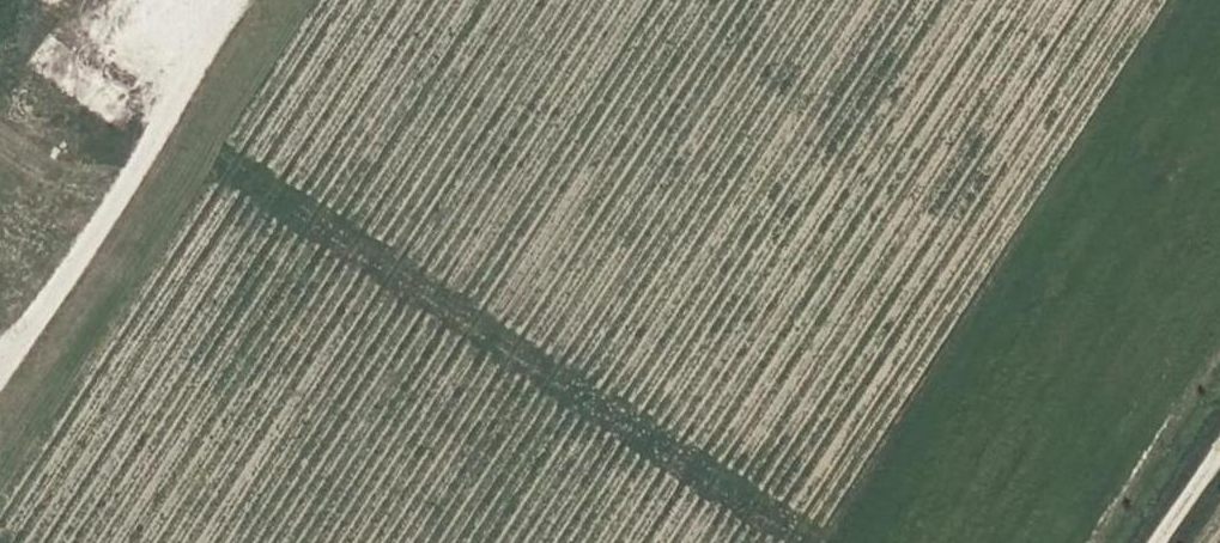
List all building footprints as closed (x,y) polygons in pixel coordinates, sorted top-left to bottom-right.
[(101,112),(121,85),(51,34),(31,61),(101,112)]
